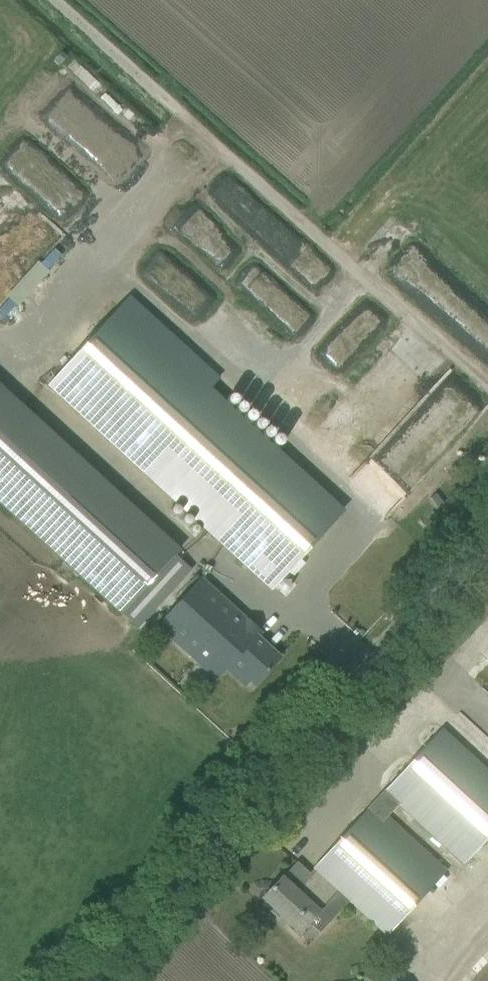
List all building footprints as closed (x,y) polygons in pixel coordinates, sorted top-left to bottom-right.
[(344,510),(211,388),(220,378),(129,295),(47,385),(271,590),(344,510)] [(120,615),(181,549),(3,386),(0,384),(0,505),(120,615)] [(485,450),(487,447),(487,437),(485,434),(477,442),(485,450)] [(158,625),(201,665),(216,679),(226,667),(245,684),(249,679),(255,684),(279,657),(257,637),(261,632),(246,619),(201,578),(158,625)] [(388,816),(399,804),(463,864),(487,837),(487,771),(442,728),(314,867),(315,869),(296,890),(282,877),(263,897),(291,923),(289,926),(300,936),(311,923),(302,916),(334,882),(389,933),(447,871),(388,816)] [(384,971),(376,980),(395,980),(384,971)]
